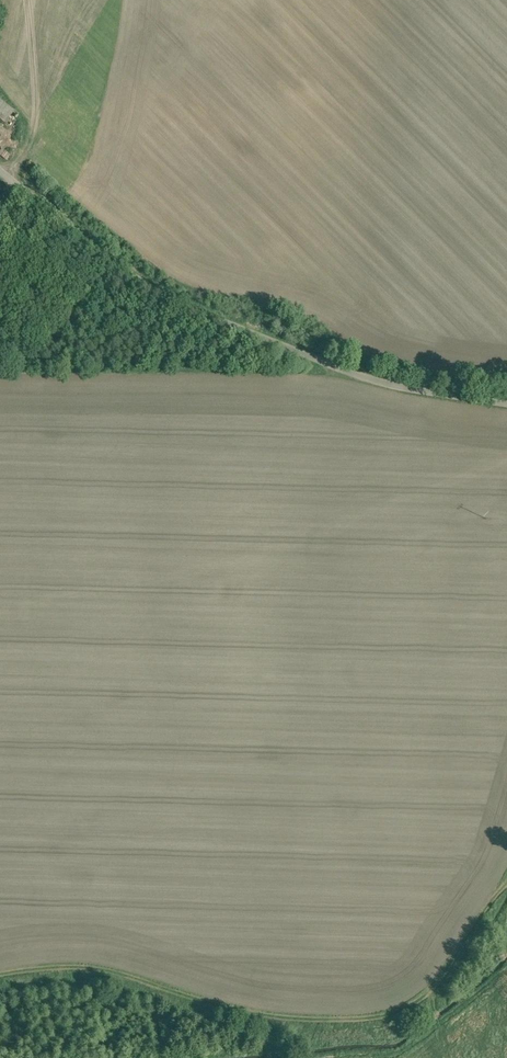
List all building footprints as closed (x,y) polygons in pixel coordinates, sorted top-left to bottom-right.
[(5,124),(14,111),(0,101),(0,120),(5,124)]
